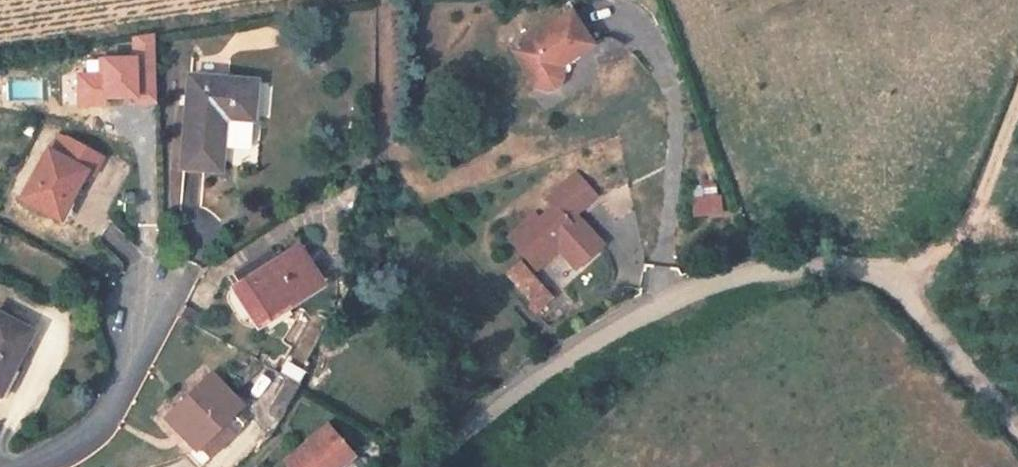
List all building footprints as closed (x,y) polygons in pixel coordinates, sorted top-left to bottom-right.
[(561,71),(559,69),(559,67),(592,45),(571,13),(513,51),(535,83),(536,85),(537,87),(539,87),(540,88),(542,89),(543,89),(545,90),(546,90),(549,90),(550,89),(553,88),(554,87),(556,86),(558,84),(559,83),(560,81),(561,79),(561,77),(561,75),(561,73),(561,71)] [(595,43),(592,45),(601,56),(608,54),(624,47),(620,43),(613,39),(609,38),(607,38),(605,38),(601,39),(598,41),(595,43)] [(256,83),(190,77),(182,168),(220,171),(224,118),(253,121),(256,83)] [(57,134),(22,199),(60,220),(87,171),(93,175),(102,158),(57,134)] [(558,249),(575,269),(602,245),(581,220),(573,227),(568,220),(575,214),(596,196),(576,174),(548,200),(554,207),(540,220),(535,214),(509,238),(536,269),(558,249)] [(696,215),(724,212),(722,194),(694,196),(696,215)] [(581,220),(575,214),(568,220),(573,227),(581,220)] [(240,282),(231,288),(255,325),(317,286),(295,252),(278,263),(276,259),(261,268),(258,264),(237,278),(240,282)] [(550,298),(519,264),(508,274),(539,309),(550,298)] [(0,315),(0,396),(33,332),(0,315)] [(212,375),(166,418),(197,450),(190,457),(199,466),(201,466),(243,426),(233,415),(243,406),(212,375)] [(291,466),(342,466),(355,457),(329,426),(286,461),(291,466)]
